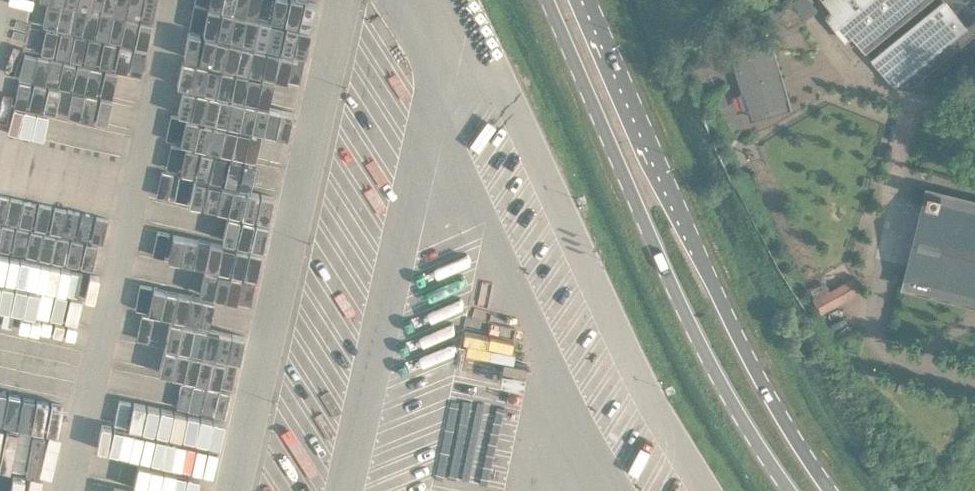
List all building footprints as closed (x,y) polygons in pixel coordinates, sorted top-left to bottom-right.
[(32,20),(60,25),(61,18),(53,17),(56,2),(43,0),(36,0),(32,20)] [(154,193),(243,211),(249,185),(262,187),(267,162),(274,164),(280,133),(273,132),(279,104),(293,107),(299,81),(288,79),(296,45),(307,47),(316,1),(313,0),(290,0),(286,21),(195,2),(179,82),(193,85),(187,114),(188,114),(188,116),(171,113),(154,193)] [(846,39),(852,33),(862,47),(920,0),(825,0),(832,9),(826,14),(833,23),(840,18),(845,24),(838,29),(846,39)] [(873,58),(894,84),(914,89),(916,78),(918,79),(974,33),(974,0),(945,0),(873,58)] [(748,107),(751,116),(790,105),(785,90),(776,93),(767,64),(777,61),(769,36),(730,47),(743,90),(739,93),(743,106),(748,107)] [(104,90),(106,67),(55,63),(53,86),(104,90)] [(18,79),(14,102),(25,104),(29,80),(18,79)] [(58,139),(62,114),(11,108),(8,132),(58,139)] [(955,194),(956,192),(954,192),(953,194),(937,190),(937,188),(931,186),(906,284),(908,285),(908,283),(930,288),(929,290),(931,290),(932,289),(953,294),(953,296),(955,296),(955,294),(974,299),(974,199),(955,194)] [(260,209),(262,191),(251,189),(249,208),(260,209)] [(262,244),(268,222),(241,216),(236,237),(262,244)] [(243,274),(248,245),(172,232),(167,257),(144,253),(134,308),(145,310),(140,337),(190,346),(195,320),(247,329),(257,276),(243,274)] [(73,238),(68,260),(89,265),(94,243),(73,238)] [(813,299),(820,313),(862,289),(856,278),(854,275),(829,290),(813,299)] [(125,455),(214,470),(218,446),(186,440),(191,407),(225,413),(234,359),(189,351),(185,378),(130,369),(125,397),(113,395),(109,421),(130,425),(125,455)] [(2,454),(28,462),(35,440),(9,432),(2,454)]
